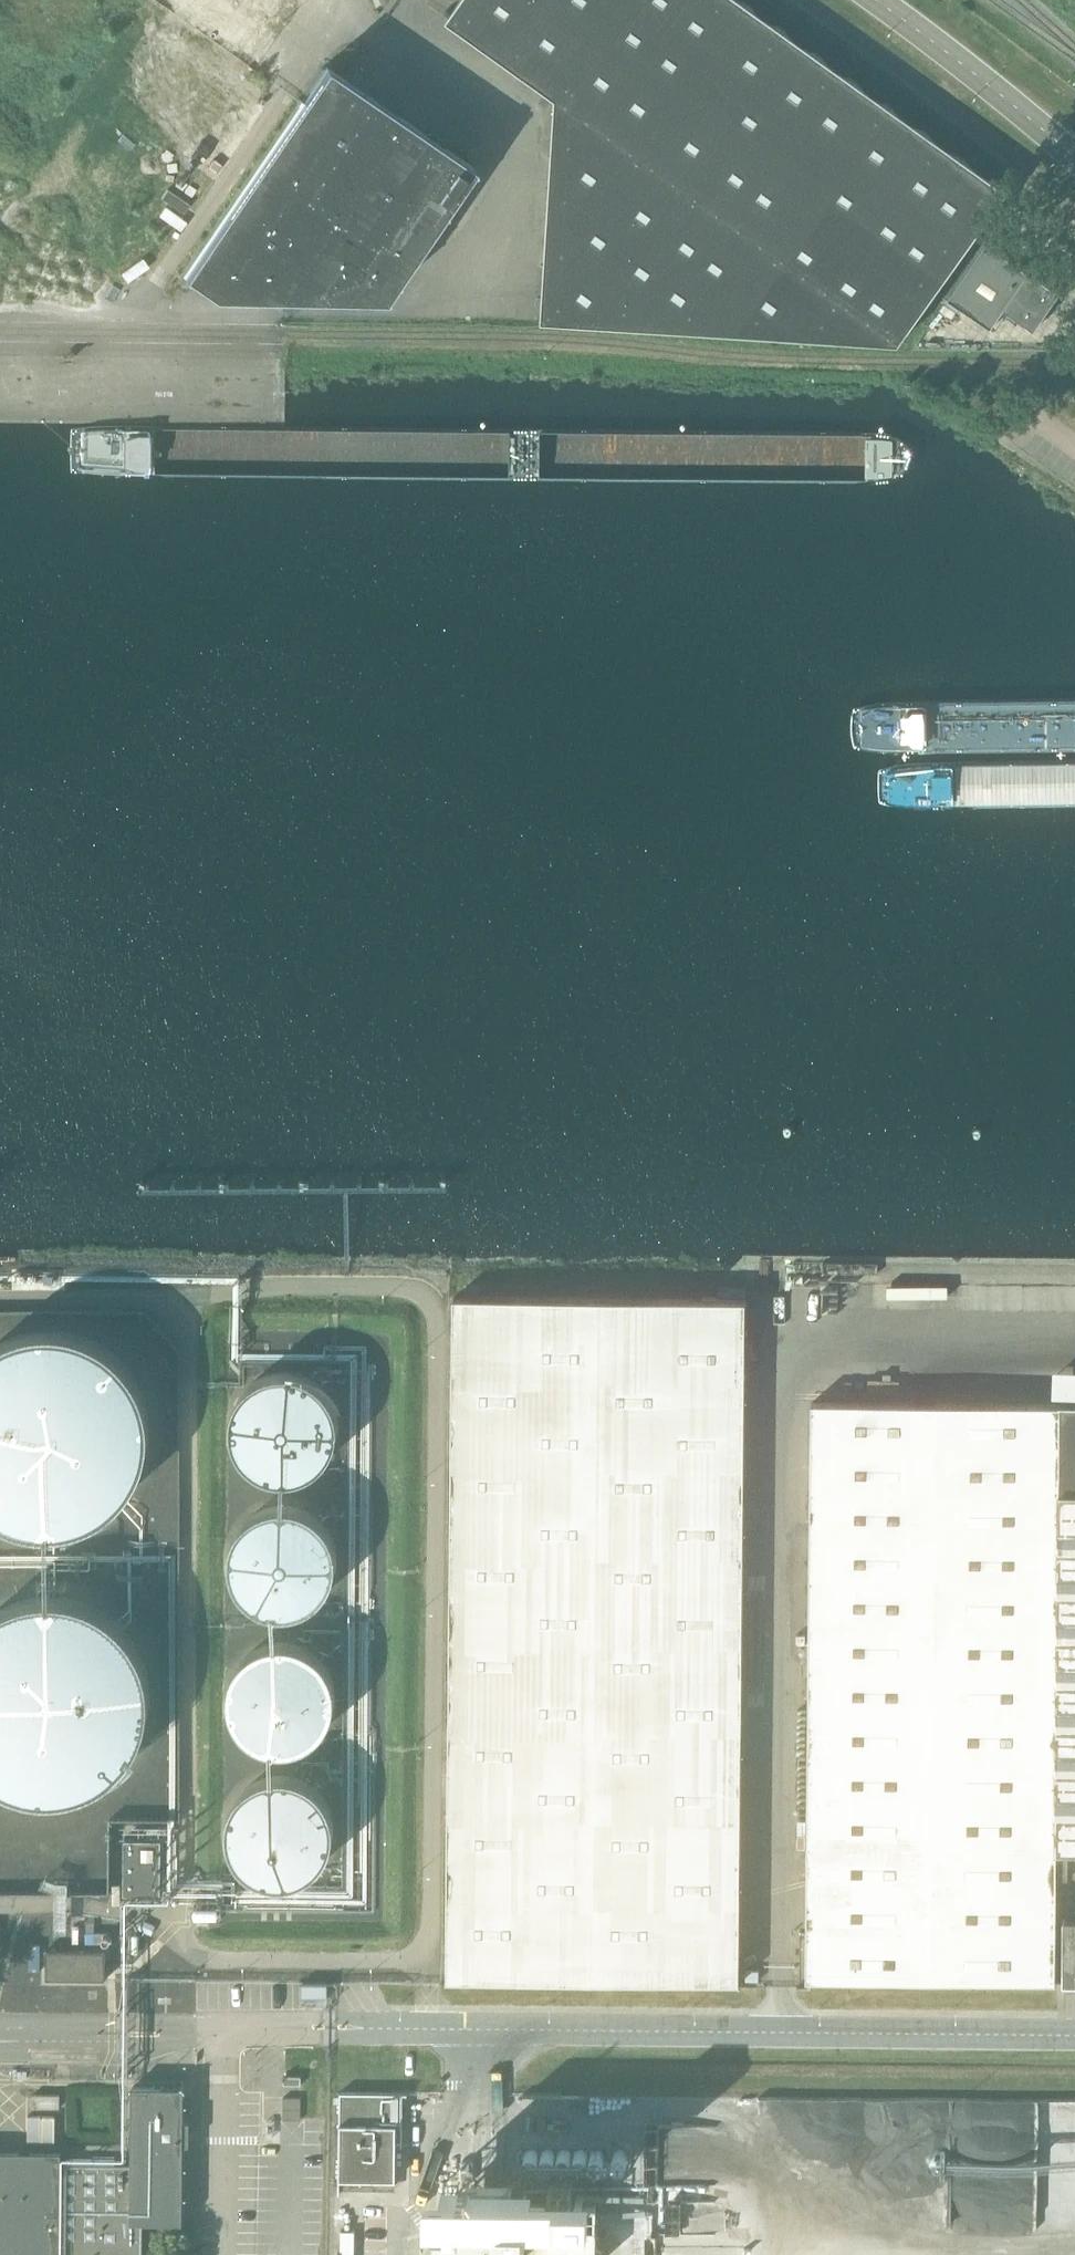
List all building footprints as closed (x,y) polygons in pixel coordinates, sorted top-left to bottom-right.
[(255,29),(273,4),(267,0),(214,0),(255,29)] [(743,0),(460,0),(446,19),(478,42),(534,82),(555,97),(549,186),(543,287),(541,320),(898,342),(1007,190),(743,0)] [(395,278),(472,166),(438,143),(376,101),(343,78),(337,74),(325,66),(324,68),(323,67),(300,99),(300,98),(181,271),(183,273),(213,294),(382,297),(395,278)] [(354,70),(348,79),(365,91),(371,82),(354,70)] [(1050,304),(1059,292),(1028,271),(1004,255),(998,251),(985,242),(947,298),(990,327),(1003,308),(1034,329),(1044,314),(1047,309),(1050,304)] [(1047,309),(1044,314),(1048,316),(1054,307),(1050,304),(1047,309)] [(743,1516),(745,1299),(453,1297),(447,1978),(450,1978),(739,1981),(740,1872),(741,1693),(743,1516)] [(2,1340),(0,1341),(0,1521),(24,1530),(49,1533),(72,1529),(99,1518),(117,1504),(132,1486),(142,1467),(147,1443),(147,1419),(144,1402),(137,1385),(123,1365),(106,1349),(86,1338),(67,1332),(50,1330),(31,1331),(16,1334),(2,1340)] [(333,1404),(324,1390),(313,1380),(302,1375),(289,1372),(279,1372),(262,1376),(249,1384),(244,1390),(237,1399),(231,1416),(231,1433),(233,1441),(239,1453),(250,1466),(258,1472),(269,1476),(282,1478),(300,1476),(310,1471),(317,1467),(325,1459),(330,1453),(335,1442),(337,1429),(337,1417),(333,1404)] [(1061,1380),(1060,1400),(1074,1401),(1074,1381),(1061,1380)] [(800,1932),(800,1956),(799,1978),(807,1978),(1055,1980),(1056,1875),(1074,1875),(1074,1404),(1060,1404),(811,1402),(806,1932),(800,1932)] [(333,1578),(336,1562),(335,1544),(331,1534),(322,1521),(308,1510),(299,1507),(284,1504),(274,1505),(263,1508),(255,1513),(246,1520),(238,1529),(232,1543),(230,1556),(231,1568),(236,1582),(242,1592),(248,1598),(257,1604),(268,1609),(277,1611),(293,1610),(304,1607),(318,1598),(327,1588),(333,1578)] [(2,1608),(0,1610),(0,1788),(25,1798),(50,1801),(72,1798),(100,1786),(118,1772),(133,1754),(143,1735),(148,1711),(148,1687),(145,1670),(138,1654),(124,1633),(106,1617),(86,1606),(68,1600),(51,1598),(32,1599),(17,1602),(2,1608)] [(335,1691),(333,1677),(324,1661),(314,1652),(299,1644),(289,1642),(276,1642),(263,1645),(252,1651),(246,1655),(235,1669),(232,1678),(229,1687),(229,1701),(232,1712),(236,1723),(241,1729),(249,1737),(264,1745),(276,1748),(293,1747),(304,1744),(314,1738),(321,1731),(329,1720),(333,1710),(335,1698),(335,1691)] [(334,1834),(334,1823),(329,1807),(320,1793),(311,1785),(298,1778),(286,1775),(277,1775),(267,1777),(256,1781),(248,1786),(237,1797),(231,1809),(228,1820),(227,1834),(230,1847),(234,1856),(240,1863),(249,1871),(257,1876),(268,1880),(283,1882),(298,1879),(309,1874),(320,1864),(327,1854),(331,1846),(334,1834)] [(160,1893),(161,1838),(124,1838),(123,1893),(160,1893)] [(1065,1919),(1065,1918),(1063,1918),(1062,1980),(1062,1982),(1074,1982),(1074,1919),(1065,1919)] [(105,1978),(105,1950),(46,1949),(46,1978),(105,1978)] [(327,1983),(300,1983),(300,1996),(303,1996),(322,1996),(327,1996),(327,1988),(327,1985),(327,1983)] [(300,2084),(301,2075),(283,2075),(283,2084),(300,2084)] [(182,2143),(189,2143),(189,2119),(183,2119),(183,2086),(132,2086),(131,2164),(60,2163),(60,2151),(0,2151),(0,2254),(142,2254),(142,2220),(182,2220),(182,2143)] [(395,2178),(396,2141),(401,2141),(401,2145),(402,2145),(402,2093),(407,2093),(407,2092),(340,2091),(338,2192),(339,2192),(339,2189),(391,2189),(391,2178),(395,2178)] [(300,2118),(300,2097),(282,2097),(283,2118),(300,2118)] [(31,2112),(30,2134),(56,2135),(57,2113),(31,2112)] [(530,2148),(528,2149),(527,2149),(526,2150),(525,2152),(524,2153),(524,2154),(524,2155),(524,2157),(524,2159),(525,2159),(526,2161),(527,2162),(528,2163),(530,2163),(532,2164),(534,2163),(536,2162),(537,2161),(538,2160),(539,2159),(539,2158),(539,2157),(539,2156),(539,2155),(539,2154),(539,2152),(538,2151),(537,2150),(535,2149),(533,2148),(532,2148),(530,2148)] [(579,2149),(577,2149),(575,2151),(575,2152),(574,2152),(574,2154),(573,2155),(574,2157),(574,2159),(575,2161),(577,2162),(578,2163),(580,2163),(582,2163),(583,2163),(585,2162),(586,2161),(587,2160),(588,2158),(588,2157),(588,2155),(588,2153),(588,2152),(587,2151),(585,2150),(583,2149),(581,2148),(579,2149)] [(545,2149),(543,2150),(542,2150),(541,2152),(540,2153),(540,2154),(540,2156),(540,2157),(540,2159),(540,2160),(541,2161),(542,2162),(544,2163),(546,2164),(547,2164),(548,2164),(550,2164),(552,2163),(553,2162),(554,2160),(555,2158),(555,2156),(555,2154),(554,2153),(554,2152),(552,2150),(551,2150),(550,2149),(548,2149),(545,2149)] [(562,2149),(560,2150),(559,2150),(558,2152),(558,2153),(557,2154),(557,2155),(557,2158),(557,2159),(558,2161),(559,2162),(561,2163),(563,2164),(565,2164),(567,2163),(569,2162),(570,2161),(571,2160),(571,2158),(572,2156),(572,2155),(571,2154),(571,2153),(571,2152),(570,2151),(569,2150),(567,2149),(565,2149),(563,2149),(562,2149)] [(594,2150),(592,2151),(591,2152),(590,2154),(589,2155),(588,2157),(588,2158),(589,2160),(590,2162),(591,2163),(592,2164),(594,2165),(596,2165),(597,2165),(598,2165),(600,2164),(601,2163),(602,2162),(603,2160),(603,2159),(603,2158),(603,2157),(603,2155),(602,2154),(601,2152),(599,2151),(597,2150),(595,2150),(594,2150)] [(433,2243),(433,2254),(596,2254),(596,2202),(513,2201),(512,2201),(512,2183),(470,2183),(469,2244),(468,2244),(433,2243)] [(466,2199),(466,2189),(451,2189),(451,2199),(466,2199)]
